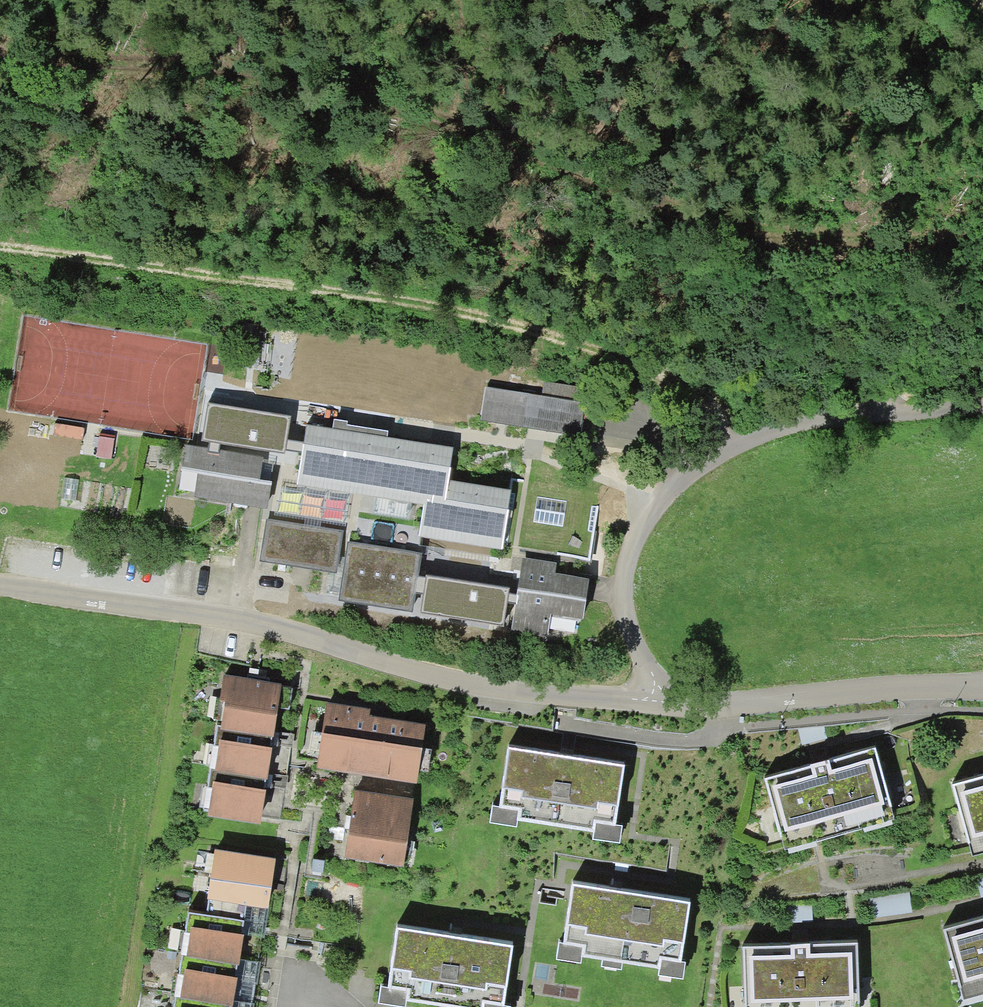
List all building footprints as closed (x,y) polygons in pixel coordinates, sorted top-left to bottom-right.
[(542,396),(487,386),(481,420),(580,436),(588,388),(545,381),(542,396)] [(208,448),(184,445),(180,470),(197,473),(194,497),(268,508),(272,481),(259,479),(263,456),(220,450),(221,443),(285,454),(291,416),(207,403),(201,441),(209,442),(208,448)] [(333,429),(307,424),(304,443),(303,443),(297,484),(351,493),(424,504),(419,536),(502,549),(512,489),(449,480),(451,467),(450,467),(453,447),(388,437),(389,430),(348,424),(348,421),(335,419),(333,429)] [(114,435),(100,432),(96,455),(111,457),(114,435)] [(345,526),(351,493),(297,484),(281,481),(275,515),(304,520),(304,525),(320,528),(321,522),(345,526)] [(567,501),(537,496),(533,522),(563,526),(567,501)] [(304,525),(267,519),(260,561),(337,573),(344,531),(320,528),(304,525)] [(422,553),(348,542),(339,601),(412,613),(415,594),(418,576),(422,553)] [(557,562),(522,557),(517,595),(515,604),(511,631),(547,637),(551,614),(583,619),(589,578),(556,573),(557,562)] [(509,588),(426,575),(426,577),(418,576),(415,594),(423,595),(420,613),(504,626),(508,603),(515,604),(517,595),(509,594),(509,588)] [(281,685),(223,676),(219,702),(224,702),(220,727),(220,730),(273,738),(281,685)] [(371,709),(326,702),(317,768),(416,783),(425,726),(370,718),(371,709)] [(215,771),(267,780),(273,738),(220,730),(220,727),(216,727),(210,769),(215,770),(215,771)] [(626,766),(508,747),(499,808),(519,811),(517,821),(594,833),(596,823),(616,826),(626,766)] [(895,821),(876,748),(830,761),(829,759),(810,764),(810,766),(766,778),(786,852),(817,844),(817,842),(895,821)] [(260,825),(267,780),(215,771),(215,770),(210,769),(202,813),(208,813),(207,817),(260,825)] [(952,785),(972,857),(982,854),(982,776),(952,785)] [(413,799),(354,790),(344,856),(403,865),(413,799)] [(517,821),(519,811),(499,808),(493,807),(490,823),(516,827),(517,821)] [(622,826),(616,826),(596,823),(594,833),(593,840),(620,843),(622,826)] [(209,899),(207,916),(265,925),(275,859),(215,850),(208,899),(209,899)] [(690,902),(572,882),(564,944),(583,947),(582,956),(602,959),(622,962),(660,969),(661,959),(681,962),(690,902)] [(207,916),(189,913),(182,955),(186,956),(186,957),(239,966),(240,960),(259,963),(265,925),(207,916)] [(943,927),(964,999),(982,994),(982,916),(943,927)] [(397,926),(388,987),(407,990),(406,1001),(444,1006),(483,1006),(484,1002),(504,1006),(515,945),(397,926)] [(583,947),(564,944),(559,943),(557,959),(581,963),(582,956),(583,947)] [(743,947),(745,1006),(860,1006),(857,944),(810,945),(810,944),(791,944),(791,946),(743,947)] [(182,955),(175,997),(176,997),(180,998),(180,999),(231,1006),(233,1006),(233,1001),(252,1004),(259,963),(240,960),(239,966),(186,957),(186,956),(182,955)] [(621,970),(622,962),(602,959),(601,966),(621,970)] [(686,962),(681,962),(661,959),(660,969),(659,976),(683,979),(686,962)] [(388,987),(381,986),(378,1004),(402,1006),(405,1006),(406,1001),(407,990),(388,987)] [(180,999),(180,998),(176,997),(175,1006),(231,1006),(180,999)]
